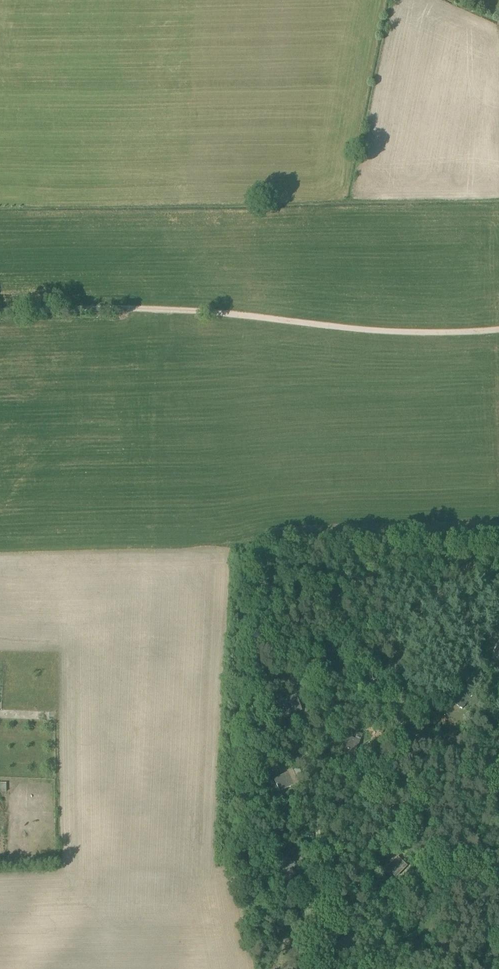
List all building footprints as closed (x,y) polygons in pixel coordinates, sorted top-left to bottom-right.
[(390,668),(406,672),(409,658),(394,654),(390,668)] [(454,664),(458,676),(468,672),(469,675),(474,673),(469,661),(464,663),(463,661),(454,664)] [(449,700),(462,709),(470,697),(457,688),(449,700)] [(278,702),(283,714),(298,709),(293,696),(278,702)] [(342,747),(355,752),(360,742),(347,736),(342,747)] [(361,750),(365,754),(372,747),(368,743),(361,750)] [(278,777),(284,789),(295,784),(289,772),(278,777)] [(251,835),(251,841),(260,841),(260,832),(255,832),(251,835)] [(276,866),(284,876),(296,866),(288,856),(276,866)] [(386,868),(395,878),(407,866),(397,856),(386,868)] [(404,875),(414,885),(420,879),(410,869),(404,875)]
